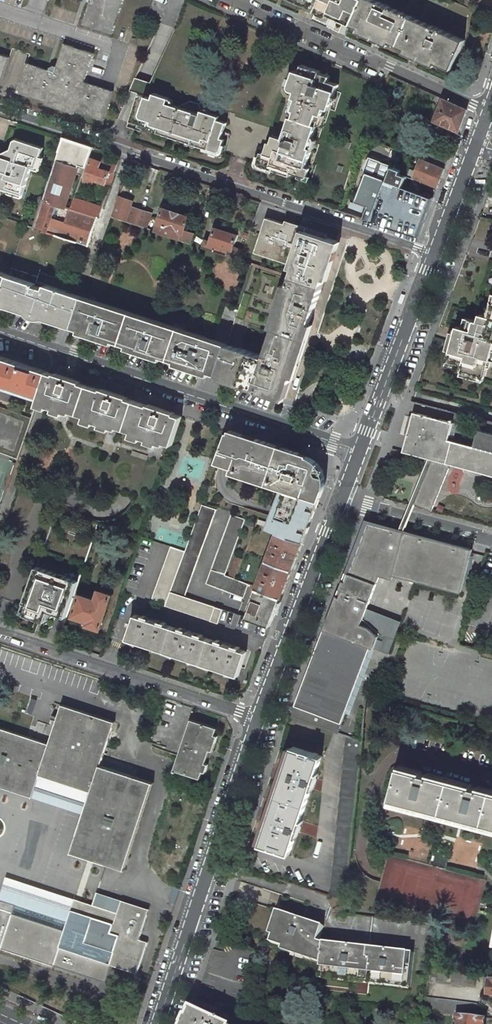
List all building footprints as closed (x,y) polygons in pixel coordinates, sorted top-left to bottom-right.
[(124,0),(91,0),(90,2),(82,24),(113,34),(124,0)] [(316,9),(320,0),(297,0),(316,9)] [(316,9),(351,25),(362,0),(320,0),(316,9)] [(375,0),(362,0),(351,25),(360,29),(360,30),(389,44),(390,42),(406,49),(406,51),(435,64),(436,63),(451,70),(465,40),(375,0)] [(46,105),(75,115),(76,112),(104,121),(114,92),(86,82),(95,54),(65,44),(57,66),(55,72),(50,70),(47,69),(27,62),(18,93),(47,102),(46,105)] [(1,87),(11,56),(0,53),(0,87),(1,87)] [(330,109),(338,84),(328,80),(330,75),(320,71),(321,70),(302,63),(299,71),(294,69),(289,85),(291,89),(296,91),(290,108),(293,109),(290,116),(318,125),(321,114),(323,115),(326,108),(330,109)] [(156,131),(219,152),(222,149),(226,138),(222,137),(227,122),(219,119),(220,115),(203,109),(200,102),(191,100),(178,106),(168,103),(169,97),(154,92),(152,97),(145,95),(139,113),(141,116),(151,120),(150,123),(158,126),(156,131)] [(434,121),(459,131),(467,110),(466,109),(443,99),(434,121)] [(290,116),(283,138),(278,136),(276,136),(275,136),(273,138),(271,142),(269,141),(265,153),(261,151),(257,162),(259,165),(290,175),(291,173),(307,178),(310,168),(307,167),(313,148),(311,147),(318,125),(290,116)] [(9,191),(22,195),(31,169),(32,166),(35,165),(38,156),(41,156),(43,148),(15,138),(8,158),(0,156),(0,188),(9,191)] [(64,138),(45,195),(44,199),(71,208),(75,198),(93,147),(64,138)] [(428,153),(424,161),(444,169),(447,161),(428,153)] [(38,171),(43,158),(41,156),(38,156),(35,165),(32,166),(31,169),(38,171)] [(86,176),(110,185),(114,173),(99,168),(101,162),(92,158),(86,176)] [(420,160),(414,177),(438,187),(444,169),(424,161),(420,160)] [(388,180),(366,172),(355,202),(368,206),(364,217),(419,235),(432,199),(433,196),(411,189),(415,178),(400,173),(402,169),(393,166),(388,180)] [(131,183),(133,177),(126,175),(124,181),(131,183)] [(22,195),(9,191),(8,194),(7,196),(20,201),(22,195)] [(119,196),(112,216),(147,228),(152,213),(131,206),(133,201),(126,198),(119,196)] [(102,207),(75,198),(71,208),(98,217),(102,207)] [(55,235),(89,246),(98,217),(71,208),(44,199),(38,216),(35,228),(39,229),(55,235)] [(162,208),(154,230),(191,243),(194,234),(185,230),(189,217),(162,208)] [(307,231),(268,218),(257,248),(297,262),(307,231)] [(206,240),(204,247),(239,259),(243,249),(234,246),(238,235),(216,228),(212,242),(206,240)] [(299,279),(322,286),(327,272),(329,264),(337,241),(323,236),(307,231),(297,262),(292,276),(299,279)] [(1,299),(9,275),(0,272),(0,302),(1,299)] [(72,293),(37,281),(36,284),(9,275),(1,299),(17,304),(16,307),(24,309),(58,320),(59,318),(67,321),(74,324),(77,316),(84,297),(77,295),(72,293)] [(286,397),(322,286),(299,279),(292,276),(265,356),(238,347),(227,344),(217,375),(286,397)] [(251,295),(244,293),(237,315),(244,317),(245,306),(251,295)] [(215,340),(84,297),(77,316),(74,324),(73,327),(217,375),(227,344),(215,340)] [(471,319),(468,329),(463,328),(458,326),(455,336),(447,364),(463,368),(463,371),(485,377),(490,359),(491,360),(491,358),(491,317),(488,316),(481,315),(478,321),(471,319)] [(39,398),(48,372),(0,356),(0,385),(39,398)] [(462,376),(484,381),(485,377),(463,371),(462,376)] [(50,372),(48,372),(39,398),(37,403),(39,403),(41,404),(52,373),(50,372)] [(91,421),(101,423),(102,421),(109,424),(108,426),(118,429),(119,427),(130,430),(139,434),(138,436),(155,441),(156,439),(172,444),(182,416),(139,402),(56,374),(52,373),(41,404),(45,406),(54,409),(55,406),(61,408),(60,411),(70,414),(71,411),(92,418),(91,421)] [(17,459),(32,418),(0,407),(0,453),(17,459)] [(403,451),(429,458),(433,459),(491,475),(491,451),(473,446),(448,440),(453,423),(414,412),(411,423),(409,431),(403,451)] [(478,429),(473,446),(491,451),(491,433),(478,429)] [(299,454),(228,431),(226,439),(218,461),(233,466),(247,471),(245,475),(259,480),(260,476),(275,481),(274,485),(283,488),(287,490),(279,515),(274,513),(269,527),(279,531),(303,541),(307,532),(303,531),(306,525),(309,527),(323,488),(324,485),(324,482),(324,479),(324,476),(323,476),(315,473),(317,468),(316,467),(316,466),(316,465),(315,465),(314,464),(314,463),(313,462),(312,462),(311,461),(298,457),(299,454)] [(317,468),(315,473),(323,476),(324,476),(324,475),(323,473),(322,470),(320,467),(319,465),(317,463),(315,461),(312,459),(309,458),(299,454),(298,457),(311,461),(312,462),(313,462),(314,463),(314,464),(315,465),(316,465),(316,466),(316,467),(317,468)] [(409,505),(414,506),(415,503),(432,510),(449,467),(433,461),(433,459),(429,458),(409,505)] [(232,471),(245,475),(247,471),(233,466),(232,471)] [(259,480),(274,485),(275,481),(260,476),(259,480)] [(278,500),(274,513),(279,515),(287,490),(283,488),(279,500),(278,500)] [(216,510),(202,505),(190,538),(185,551),(170,591),(184,596),(185,595),(216,510)] [(414,506),(409,505),(400,528),(405,530),(414,506)] [(246,519),(232,514),(207,583),(243,597),(248,584),(235,579),(228,576),(225,575),(246,519)] [(343,590),(340,597),(337,594),(323,629),(371,647),(374,648),(379,633),(363,618),(367,608),(379,576),(393,580),(394,575),(412,575),(410,579),(428,579),(427,583),(446,583),(445,587),(463,586),(464,583),(472,552),(473,549),(404,532),(405,530),(400,528),(399,530),(378,525),(376,535),(375,539),(365,531),(346,581),(343,580),(340,589),(343,590)] [(279,531),(268,559),(293,569),(303,541),(279,531)] [(152,598),(166,603),(170,591),(185,551),(171,547),(152,598)] [(243,559),(236,556),(228,576),(235,579),(243,559)] [(282,597),(293,569),(268,559),(258,587),(282,597)] [(74,597),(79,580),(37,566),(33,578),(32,580),(37,582),(33,594),(28,592),(25,602),(29,604),(26,614),(40,619),(44,608),(50,610),(67,616),(74,597)] [(282,597),(258,587),(250,608),(251,608),(248,616),(271,625),(282,597)] [(101,629),(112,594),(99,590),(96,599),(81,594),(73,616),(89,621),(88,625),(101,629)] [(211,621),(215,607),(184,596),(170,591),(166,603),(165,605),(211,621)] [(215,607),(211,621),(218,623),(223,609),(215,607)] [(50,610),(44,608),(40,619),(46,621),(50,610)] [(388,654),(401,621),(367,608),(363,618),(379,633),(374,648),(388,654)] [(128,639),(239,676),(247,651),(231,646),(232,645),(225,643),(224,644),(194,634),(195,633),(188,630),(187,632),(158,622),(158,620),(151,618),(151,619),(136,614),(134,620),(132,620),(131,622),(133,623),(128,639)] [(294,705),(341,723),(371,647),(323,629),(294,705)] [(0,727),(0,786),(32,796),(41,770),(92,786),(71,852),(88,857),(94,859),(124,869),(153,782),(101,765),(115,721),(62,704),(49,743),(0,727)] [(341,723),(294,705),(290,717),(338,732),(341,723)] [(200,777),(209,749),(212,750),(215,743),(212,742),(217,727),(191,718),(174,768),(186,772),(200,777)] [(332,888),(329,895),(345,901),(362,740),(347,735),(332,888)] [(293,747),(261,843),(291,853),(322,756),(293,747)] [(399,767),(391,798),(491,825),(491,792),(399,767)] [(186,772),(174,768),(171,776),(183,780),(186,772)] [(88,857),(75,898),(81,900),(94,859),(88,857)] [(54,965),(59,947),(138,973),(148,941),(140,938),(150,909),(122,900),(118,913),(81,900),(75,898),(65,929),(0,908),(0,948),(54,965)] [(320,975),(410,985),(414,953),(324,942),(324,943),(319,941),(324,926),(281,912),(271,942),(322,958),(320,975)] [(474,986),(476,973),(431,968),(429,968),(428,981),(474,986)] [(478,1004),(426,998),(425,1011),(458,1015),(477,1017),(478,1004)] [(192,1012),(193,1012),(190,1019),(191,1020),(189,1023),(227,1023),(220,1021),(221,1019),(215,1016),(214,1018),(194,1009),(192,1012)] [(486,1018),(477,1017),(458,1015),(456,1023),(485,1023),(486,1018)]
